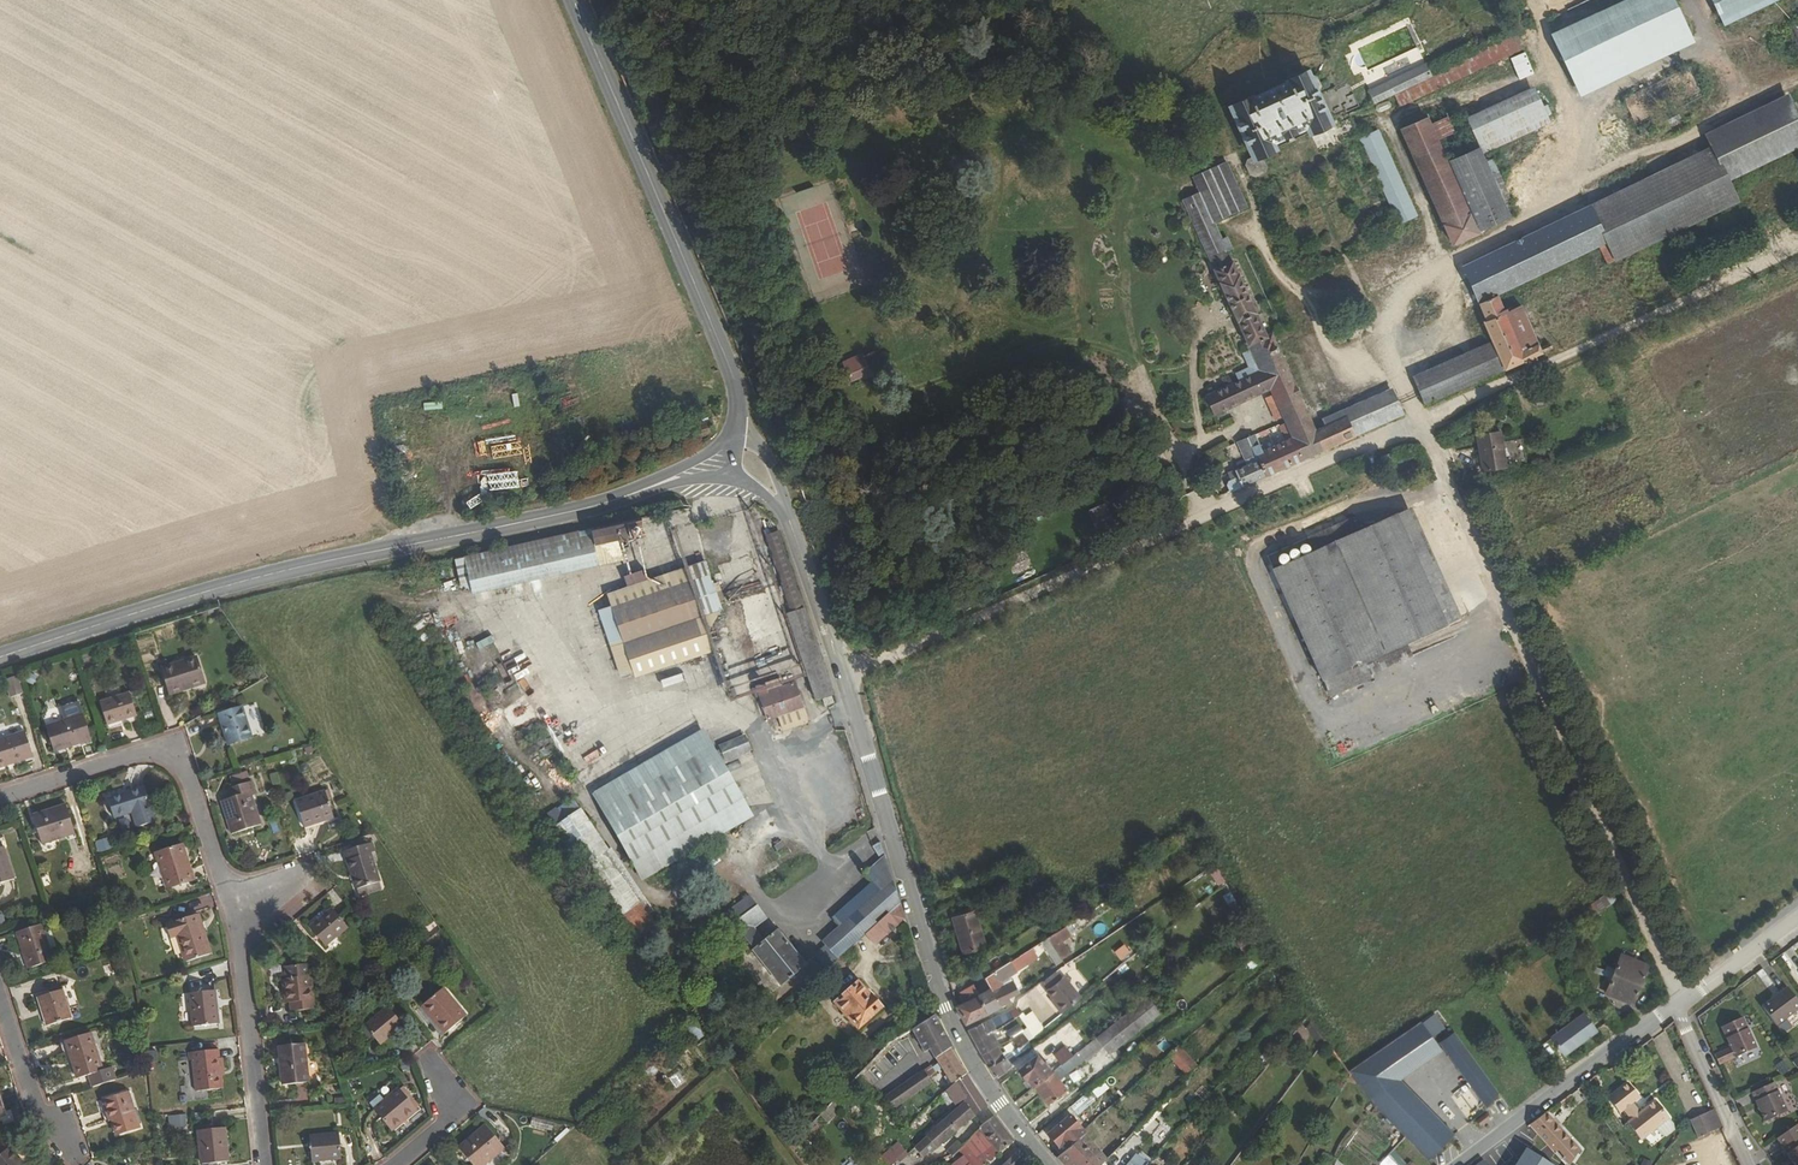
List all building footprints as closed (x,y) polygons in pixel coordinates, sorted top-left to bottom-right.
[(1674,0),(1604,0),(1546,28),(1574,87),(1689,33),(1674,0)] [(1720,18),(1757,0),(1712,0),(1720,18)] [(1519,42),(1512,24),(1443,57),(1442,61),(1368,97),(1373,109),(1519,42)] [(1243,156),(1242,166),(1246,172),(1252,173),(1263,167),(1258,152),(1273,145),(1270,138),(1307,121),(1310,128),(1330,119),(1328,115),(1317,90),(1321,80),(1317,70),(1312,68),(1307,69),(1306,66),(1284,75),(1288,83),(1251,99),(1248,91),(1229,100),(1252,151),(1243,156)] [(1533,79),(1461,112),(1475,145),(1547,113),(1533,79)] [(1703,134),(1783,95),(1779,86),(1699,125),(1703,134)] [(1797,136),(1797,124),(1789,106),(1783,95),(1703,134),(1704,136),(1458,261),(1474,299),(1493,288),(1570,250),(1595,237),(1606,259),(1733,195),(1723,173),(1797,136)] [(1475,225),(1424,110),(1399,121),(1448,236),(1475,225)] [(1379,123),(1359,131),(1397,213),(1416,205),(1379,123)] [(1471,152),(1455,160),(1480,221),(1496,215),(1471,152)] [(1205,200),(1199,185),(1180,195),(1186,211),(1205,200)] [(1217,229),(1205,200),(1186,211),(1199,238),(1217,229)] [(1221,229),(1217,229),(1199,238),(1205,252),(1225,245),(1226,240),(1221,229)] [(1205,252),(1214,270),(1232,262),(1225,245),(1205,252)] [(1214,270),(1244,337),(1262,332),(1232,262),(1214,270)] [(1501,304),(1493,288),(1474,299),(1490,340),(1501,363),(1519,355),(1522,360),(1533,355),(1531,351),(1547,342),(1545,339),(1536,341),(1520,303),(1501,304)] [(1281,418),(1298,456),(1352,432),(1344,414),(1325,423),(1312,430),(1268,329),(1262,332),(1244,337),(1256,363),(1264,382),(1270,393),(1281,418)] [(1558,337),(1567,333),(1565,329),(1556,333),(1558,337)] [(1473,376),(1501,363),(1490,340),(1463,352),(1473,376)] [(1413,375),(1422,397),(1423,399),(1473,376),(1463,352),(1413,375)] [(879,355),(866,362),(866,363),(847,371),(845,365),(842,366),(842,369),(806,385),(810,399),(874,376),(873,373),(883,369),(879,355)] [(866,363),(866,362),(864,357),(845,365),(847,371),(866,363)] [(1203,388),(1212,408),(1238,394),(1264,382),(1256,363),(1203,388)] [(1243,404),(1270,393),(1264,382),(1238,394),(1243,404)] [(1344,414),(1352,432),(1397,412),(1397,409),(1386,385),(1342,406),(1344,414)] [(1396,387),(1398,398),(1411,396),(1410,385),(1396,387)] [(1325,423),(1344,414),(1342,406),(1321,415),(1325,423)] [(536,409),(529,411),(535,432),(542,430),(536,409)] [(1253,456),(1262,473),(1298,456),(1281,418),(1273,421),(1280,438),(1259,448),(1252,452),(1253,456)] [(708,420),(698,425),(703,436),(712,430),(708,420)] [(703,436),(698,425),(689,429),(694,440),(703,436)] [(1496,429),(1476,428),(1478,462),(1497,462),(1496,429)] [(1243,434),(1252,452),(1259,448),(1251,431),(1243,434)] [(1242,457),(1252,452),(1243,434),(1233,439),(1242,457)] [(802,439),(788,445),(792,457),(806,451),(802,439)] [(1235,485),(1262,473),(1253,456),(1236,466),(1239,474),(1226,480),(1229,488),(1235,485)] [(565,493),(562,481),(551,486),(555,497),(565,493)] [(1110,513),(1092,516),(1095,530),(1113,526),(1110,513)] [(1394,517),(1274,572),(1323,685),(1444,631),(1394,517)] [(594,533),(597,548),(648,537),(645,523),(594,533)] [(602,570),(597,548),(594,533),(541,545),(548,581),(602,570)] [(810,611),(785,534),(772,539),(796,616),(810,611)] [(477,597),(548,581),(541,545),(469,561),(477,597)] [(716,657),(712,645),(709,635),(716,632),(730,627),(715,579),(685,589),(681,575),(655,583),(651,572),(630,579),(633,589),(612,596),(616,608),(602,613),(612,647),(626,642),(637,679),(716,657)] [(810,611),(796,616),(792,617),(820,704),(838,698),(810,611)] [(709,635),(712,645),(720,643),(716,632),(709,635)] [(519,659),(509,663),(516,679),(525,675),(519,659)] [(206,685),(198,661),(164,673),(172,698),(185,694),(185,692),(206,685)] [(1385,687),(1403,676),(1398,667),(1380,678),(1385,687)] [(25,697),(19,680),(9,683),(15,701),(25,697)] [(803,728),(789,689),(771,695),(767,685),(759,688),(771,723),(781,719),(787,734),(803,728)] [(798,685),(789,689),(803,728),(813,725),(798,685)] [(137,719),(130,697),(101,707),(109,729),(137,719)] [(59,710),(46,713),(49,725),(62,722),(59,710)] [(255,744),(245,712),(222,719),(232,750),(255,744)] [(92,743),(84,718),(47,731),(55,755),(92,743)] [(755,821),(703,734),(592,800),(644,886),(755,821)] [(15,735),(0,740),(0,764),(23,757),(15,735)] [(748,740),(724,749),(729,762),(753,753),(748,740)] [(258,794),(255,785),(239,790),(241,799),(224,804),(234,838),(263,829),(253,796),(258,794)] [(157,828),(146,792),(110,804),(116,823),(136,817),(140,833),(157,828)] [(337,825),(329,797),(299,806),(307,834),(337,825)] [(566,823),(579,813),(573,802),(558,812),(566,823)] [(77,837),(68,809),(35,820),(43,847),(77,837)] [(580,812),(579,813),(566,823),(559,827),(586,868),(607,853),(580,812)] [(97,854),(105,853),(103,841),(95,842),(97,854)] [(885,856),(880,842),(873,847),(881,860),(885,856)] [(9,849),(0,852),(0,887),(19,881),(9,849)] [(380,860),(377,850),(350,858),(361,896),(383,889),(376,861),(380,860)] [(198,887),(187,851),(161,860),(172,896),(198,887)] [(610,851),(607,853),(586,868),(621,919),(640,905),(644,902),(610,851)] [(890,874),(885,856),(881,860),(865,873),(874,883),(866,890),(888,915),(900,904),(890,874)] [(1215,885),(1223,883),(1219,870),(1211,873),(1215,885)] [(296,905),(300,908),(317,890),(309,883),(295,898),(299,901),(296,905)] [(1601,909),(1621,896),(1615,883),(1594,898),(1601,909)] [(888,915),(866,890),(834,919),(841,927),(856,943),(866,935),(888,915)] [(755,906),(748,897),(720,918),(727,926),(732,922),(755,906)] [(654,917),(644,902),(640,905),(650,920),(654,917)] [(900,905),(900,904),(888,915),(866,935),(875,945),(904,919),(900,905)] [(640,905),(621,919),(637,942),(643,938),(656,929),(650,920),(640,905)] [(756,905),(755,906),(732,922),(755,950),(764,942),(753,928),(766,918),(756,905)] [(976,911),(953,918),(963,953),(986,946),(976,911)] [(349,933),(334,914),(313,932),(328,951),(349,933)] [(215,962),(202,921),(171,931),(175,944),(182,942),(191,969),(215,962)] [(856,943),(841,927),(823,942),(827,946),(838,959),(856,943)] [(58,965),(46,929),(22,936),(33,973),(58,965)] [(656,929),(643,938),(648,946),(662,937),(656,929)] [(805,965),(778,931),(764,942),(755,950),(753,951),(781,985),(805,965)] [(1063,961),(1048,939),(1042,942),(1057,965),(1063,961)] [(1114,953),(1120,962),(1131,954),(1124,945),(1114,953)] [(827,969),(838,959),(827,946),(816,956),(827,969)] [(1000,1007),(1001,1007),(1012,1001),(1010,998),(1020,992),(1014,981),(1012,982),(1009,977),(1017,973),(1020,970),(1018,968),(1025,964),(1021,956),(991,975),(985,978),(991,989),(1000,1007)] [(1641,965),(1616,956),(1612,971),(1603,968),(1600,976),(1609,980),(1605,994),(1629,1002),(1641,965)] [(957,1007),(966,1024),(987,1014),(978,995),(991,989),(985,978),(991,975),(984,965),(972,974),(978,983),(961,993),(967,1003),(957,1007)] [(311,982),(310,970),(288,971),(289,983),(286,984),(287,997),(291,997),(293,1019),(317,1016),(314,982),(311,982)] [(1062,1014),(1081,998),(1065,977),(1061,979),(1056,972),(1044,982),(1050,989),(1047,991),(1056,1003),(1055,1005),(1062,1014)] [(858,984),(837,1003),(859,1027),(880,1009),(858,984)] [(1785,986),(1765,1002),(1760,1006),(1775,1025),(1797,1007),(1797,1003),(1785,986)] [(978,995),(987,1014),(1000,1007),(991,989),(978,995)] [(77,1023),(67,994),(43,1003),(52,1031),(77,1023)] [(466,1023),(443,995),(424,1012),(447,1039),(466,1023)] [(1551,996),(1546,1000),(1556,1012),(1562,1008),(1551,996)] [(222,1032),(219,997),(194,1001),(198,1034),(222,1032)] [(1097,1037),(1104,1046),(1110,1054),(1139,1030),(1138,1029),(1159,1012),(1147,997),(1132,1009),(1097,1037)] [(1556,1012),(1546,1000),(1541,1004),(1550,1016),(1556,1012)] [(992,1019),(996,1029),(1021,1015),(1016,1008),(1010,1011),(992,1019)] [(1565,1024),(1578,1042),(1595,1030),(1582,1011),(1565,1024)] [(404,1032),(388,1013),(365,1032),(381,1051),(404,1032)] [(1422,1023),(1433,1037),(1445,1028),(1435,1014),(1422,1023)] [(951,1047),(935,1015),(913,1029),(923,1048),(922,1049),(924,1053),(930,1049),(936,1058),(950,1048),(950,1049),(951,1047)] [(1719,1065),(1756,1048),(1742,1018),(1722,1027),(1731,1047),(1715,1055),(1719,1065)] [(986,1033),(992,1031),(996,1029),(992,1019),(982,1024),(986,1033)] [(1376,1107),(1427,1160),(1451,1137),(1442,1128),(1445,1125),(1401,1080),(1443,1051),(1433,1037),(1422,1023),(1421,1021),(1349,1071),(1376,1107)] [(701,1033),(693,1023),(685,1031),(692,1041),(701,1033)] [(968,1030),(982,1055),(998,1045),(999,1045),(992,1031),(986,1033),(982,1024),(968,1030)] [(1564,1052),(1578,1042),(1565,1024),(1550,1036),(1564,1052)] [(998,1045),(982,1055),(997,1078),(1011,1066),(1008,1062),(1031,1047),(1027,1042),(1029,1041),(1022,1032),(1013,1040),(1019,1048),(1005,1058),(998,1045)] [(710,1046),(701,1033),(692,1041),(701,1053),(710,1046)] [(1455,1033),(1441,1043),(1488,1108),(1499,1094),(1455,1033)] [(1078,1052),(1084,1060),(1086,1062),(1096,1055),(1104,1046),(1097,1037),(1078,1052)] [(95,1081),(98,1092),(115,1086),(113,1076),(109,1077),(97,1038),(72,1046),(84,1084),(95,1081)] [(1156,1046),(1163,1053),(1170,1047),(1164,1039),(1156,1046)] [(1054,1056),(1062,1065),(1073,1055),(1066,1046),(1054,1056)] [(1180,1068),(1190,1059),(1179,1047),(1169,1056),(1180,1068)] [(953,1085),(966,1075),(966,1074),(950,1049),(950,1048),(936,1058),(939,1063),(942,1069),(953,1085)] [(312,1090),(308,1050),(282,1052),(285,1092),(312,1090)] [(1062,1065),(1051,1073),(1035,1087),(1049,1104),(1067,1090),(1059,1080),(1084,1060),(1078,1052),(1062,1065)] [(223,1053),(195,1055),(195,1064),(198,1098),(226,1096),(225,1084),(224,1074),(227,1073),(226,1065),(224,1065),(223,1053)] [(1037,1056),(1019,1070),(1027,1080),(1029,1079),(1035,1087),(1051,1073),(1037,1056)] [(1190,1059),(1180,1068),(1188,1077),(1198,1067),(1190,1059)] [(1783,1076),(1791,1071),(1784,1061),(1776,1066),(1783,1076)] [(939,1063),(932,1068),(936,1073),(942,1069),(939,1063)] [(931,1066),(885,1097),(895,1108),(932,1083),(929,1078),(936,1073),(932,1068),(931,1066)] [(727,1069),(719,1077),(721,1081),(730,1073),(727,1069)] [(966,1104),(979,1095),(973,1086),(966,1075),(953,1085),(946,1091),(955,1105),(956,1105),(963,1101),(965,1104),(966,1104)] [(1785,1110),(1772,1081),(1750,1091),(1763,1120),(1785,1110)] [(1102,1082),(1090,1093),(1097,1101),(1109,1090),(1102,1082)] [(1632,1103),(1640,1097),(1628,1083),(1609,1099),(1620,1113),(1624,1110),(1632,1119),(1627,1123),(1641,1141),(1656,1128),(1668,1119),(1669,1118),(1655,1100),(1640,1113),(1632,1103)] [(955,1105),(946,1091),(942,1095),(950,1108),(955,1105)] [(1088,1092),(1071,1107),(1078,1116),(1096,1101),(1088,1092)] [(979,1095),(966,1104),(974,1116),(987,1107),(980,1096),(979,1095)] [(137,1119),(131,1098),(105,1106),(112,1128),(137,1119)] [(417,1121),(402,1102),(379,1122),(394,1141),(417,1121)] [(963,1124),(974,1116),(966,1104),(965,1104),(959,1108),(914,1148),(922,1157),(928,1152),(930,1154),(963,1124)] [(838,1114),(830,1106),(821,1116),(828,1123),(838,1114)] [(1708,1112),(1716,1130),(1723,1127),(1715,1109),(1708,1112)] [(1545,1110),(1527,1123),(1553,1152),(1566,1164),(1568,1164),(1579,1147),(1545,1110)] [(1716,1130),(1708,1112),(1690,1120),(1699,1138),(1716,1130)] [(1476,1120),(1480,1125),(1489,1118),(1485,1113),(1476,1120)] [(168,1117),(169,1128),(186,1128),(186,1116),(168,1117)] [(994,1116),(979,1128),(962,1146),(959,1149),(972,1164),(983,1164),(988,1161),(990,1164),(995,1160),(993,1157),(1013,1141),(994,1116)] [(1085,1134),(1071,1117),(1049,1135),(1063,1153),(1085,1134)] [(1668,1119),(1656,1128),(1661,1135),(1665,1136),(1674,1129),(1673,1125),(1668,1119)] [(1797,1122),(1775,1138),(1794,1164),(1797,1164),(1797,1124),(1797,1122)] [(1451,1137),(1454,1134),(1445,1125),(1442,1128),(1451,1137)] [(1149,1163),(1172,1137),(1163,1128),(1161,1131),(1159,1129),(1128,1164),(1148,1164),(1149,1163)] [(1057,1158),(1064,1164),(1102,1164),(1107,1160),(1085,1134),(1063,1153),(1057,1158)] [(226,1137),(201,1140),(203,1164),(228,1164),(226,1137)] [(504,1160),(484,1137),(457,1158),(463,1164),(498,1164),(504,1160)] [(340,1140),(310,1143),(312,1164),(342,1164),(340,1140)] [(909,1155),(898,1142),(880,1157),(887,1164),(892,1164),(898,1160),(900,1163),(909,1155)] [(952,1157),(959,1149),(962,1146),(958,1142),(947,1151),(952,1157)] [(959,1149),(952,1157),(952,1158),(955,1162),(951,1164),(972,1164),(959,1149)] [(1517,1164),(1519,1164),(1522,1164),(1531,1152),(1526,1149),(1517,1164)] [(1028,1159),(1020,1150),(1004,1164),(1021,1164),(1028,1159)] [(1389,1156),(1398,1164),(1406,1164),(1392,1151),(1389,1155),(1389,1156)] [(1531,1152),(1522,1164),(1552,1164),(1531,1152)] [(8,1153),(0,1160),(0,1164),(18,1164),(8,1153)] [(1389,1156),(1381,1164),(1398,1164),(1389,1156)]
